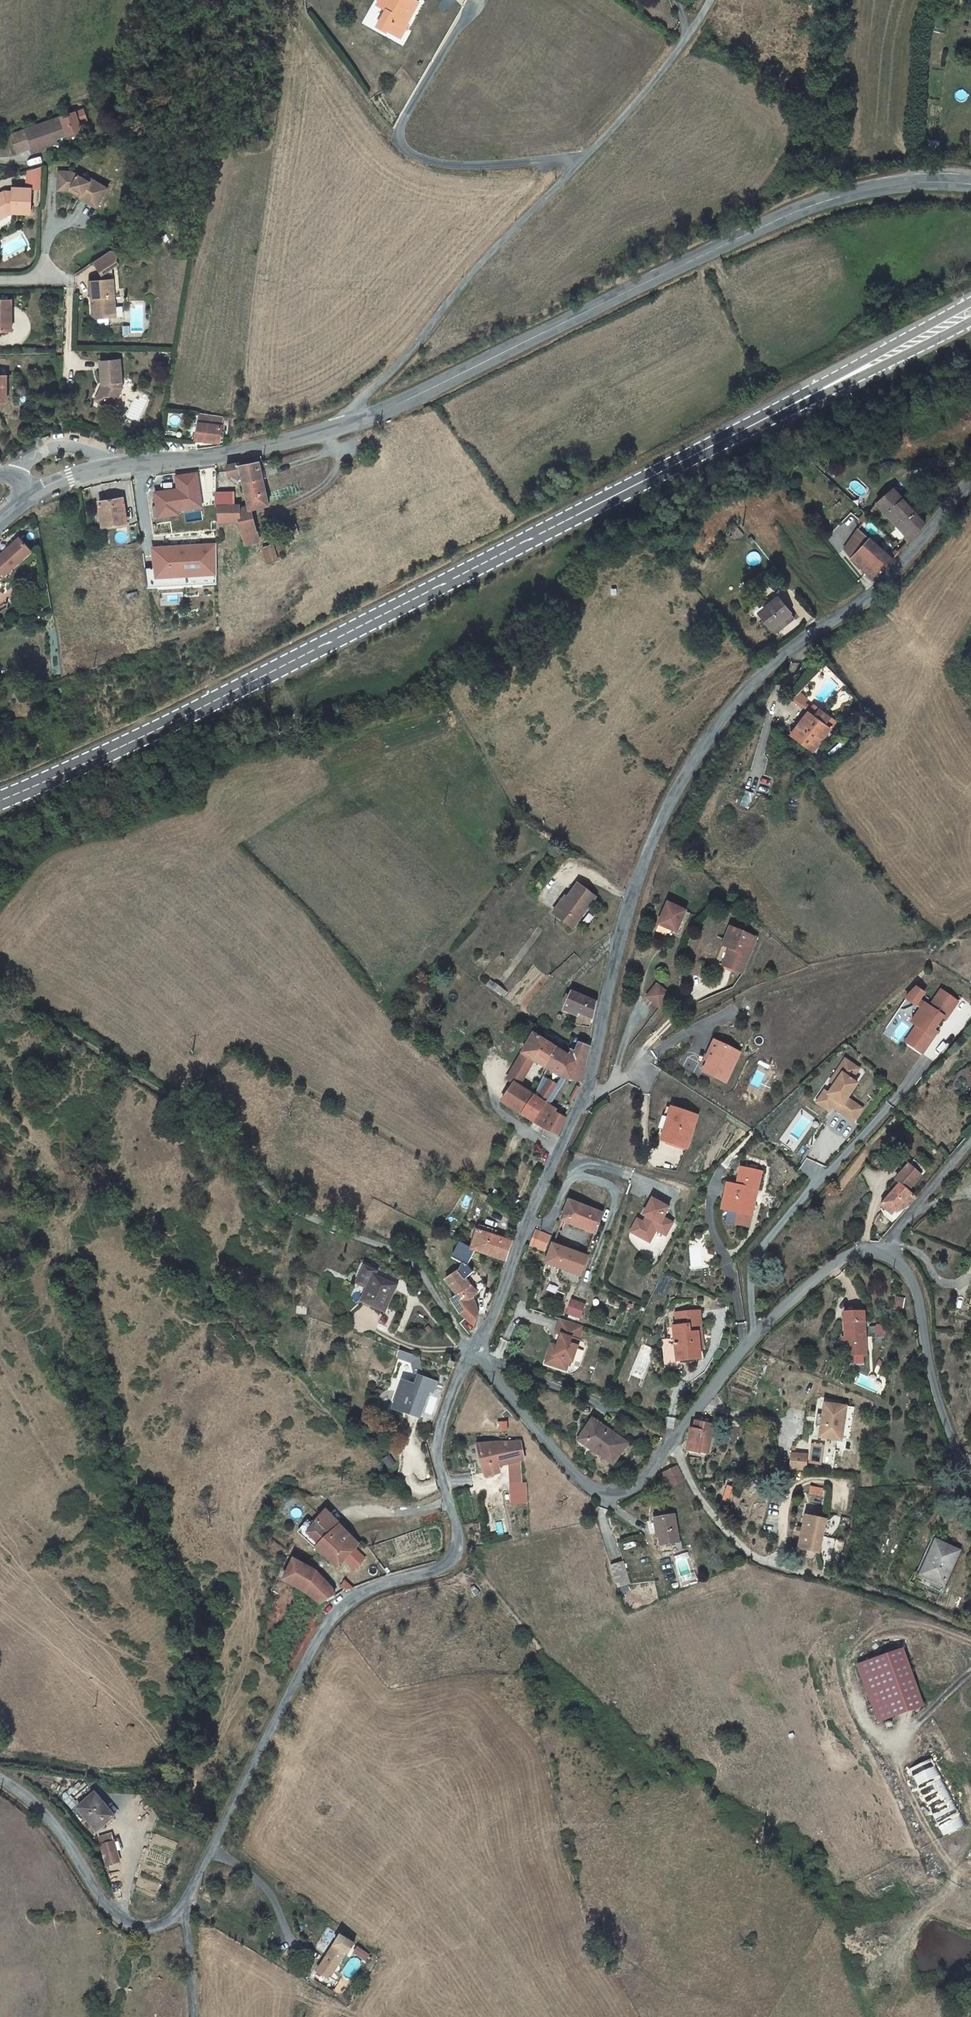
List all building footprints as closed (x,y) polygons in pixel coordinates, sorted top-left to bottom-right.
[(387,6),(376,21),(387,29),(390,25),(402,34),(408,25),(405,23),(420,1),(419,0),(380,0),(379,1),(387,6)] [(34,142),(35,144),(36,147),(59,140),(57,132),(68,129),(70,137),(83,132),(76,112),(14,133),(19,147),(34,142)] [(69,186),(81,192),(79,196),(97,205),(106,187),(89,178),(87,181),(70,172),(58,171),(56,189),(67,190),(69,186)] [(0,196),(0,214),(1,213),(8,214),(11,214),(12,211),(27,213),(30,187),(10,186),(10,190),(7,189),(8,194),(0,196)] [(69,186),(67,190),(79,196),(81,192),(69,186)] [(92,266),(91,266),(99,279),(115,269),(108,257),(103,260),(92,266)] [(91,315),(94,319),(109,318),(108,306),(112,306),(110,280),(89,282),(91,299),(93,298),(94,304),(90,304),(91,315)] [(108,408),(120,386),(119,359),(99,359),(99,383),(102,382),(101,391),(96,391),(93,394),(102,399),(99,404),(108,408)] [(93,394),(89,399),(99,404),(102,399),(93,394)] [(220,441),(223,413),(199,410),(197,438),(220,441)] [(250,506),(270,502),(259,460),(244,463),(243,461),(227,464),(228,471),(233,475),(242,473),(248,471),(252,486),(245,488),(250,504),(250,506)] [(158,516),(204,510),(199,471),(175,474),(177,487),(155,490),(158,516)] [(248,471),(242,473),(245,488),(252,486),(248,471)] [(901,516),(912,529),(908,533),(904,537),(909,544),(918,534),(917,532),(927,522),(895,487),(879,504),(895,522),(897,520),(901,516)] [(231,490),(217,491),(217,504),(220,503),(231,502),(231,490)] [(111,524),(132,520),(127,499),(106,503),(111,524)] [(244,530),(257,527),(250,506),(250,504),(241,505),(241,501),(231,502),(220,503),(220,519),(242,518),(244,530)] [(897,520),(908,533),(912,529),(901,516),(897,520)] [(298,535),(297,525),(285,528),(285,536),(298,535)] [(247,541),(260,538),(257,527),(244,530),(247,541)] [(861,529),(845,551),(876,581),(894,560),(861,529)] [(7,574),(34,549),(22,536),(0,556),(0,566),(7,574)] [(273,543),(278,556),(289,549),(285,538),(273,543)] [(219,583),(217,542),(154,545),(155,580),(169,579),(169,584),(219,583)] [(290,554),(289,549),(278,556),(279,559),(290,554)] [(562,594),(565,599),(571,595),(568,590),(562,594)] [(794,618),(780,599),(760,614),(774,632),(794,618)] [(799,743),(819,759),(843,728),(822,713),(799,743)] [(604,899),(586,888),(578,900),(566,920),(584,930),(604,899)] [(561,917),(566,920),(578,900),(573,897),(561,917)] [(696,913),(674,904),(667,920),(676,924),(674,930),(682,933),(681,936),(685,938),(696,913)] [(733,937),(730,943),(724,961),(743,968),(757,934),(731,924),(727,934),(733,937)] [(659,927),(658,932),(669,935),(670,929),(659,927)] [(730,943),(733,937),(727,934),(724,941),(730,943)] [(675,989),(663,979),(653,992),(665,1002),(675,989)] [(596,1019),(599,1003),(580,993),(581,990),(573,986),(570,994),(564,1009),(578,1014),(579,1012),(596,1019)] [(908,1041),(924,1052),(936,1035),(932,1033),(935,1028),(945,1015),(948,1017),(959,1000),(943,989),(931,1006),(921,999),(925,992),(918,987),(908,998),(922,1008),(914,1021),(919,1024),(908,1041)] [(549,1069),(558,1048),(534,1034),(523,1054),(535,1061),(549,1069)] [(572,1053),(578,1040),(576,1035),(567,1049),(572,1053)] [(705,1074),(729,1083),(741,1052),(714,1041),(705,1061),(710,1063),(705,1074)] [(586,1073),(591,1047),(580,1045),(574,1054),(573,1053),(568,1064),(586,1073)] [(558,1048),(549,1069),(562,1076),(566,1078),(568,1075),(584,1082),(586,1073),(568,1064),(573,1053),(572,1053),(570,1055),(558,1048)] [(535,1061),(523,1054),(514,1070),(526,1077),(535,1061)] [(838,1108),(856,1120),(864,1107),(849,1097),(859,1083),(854,1079),(861,1068),(848,1059),(840,1071),(844,1074),(837,1084),(831,1093),(827,1091),(819,1102),(832,1110),(835,1106),(839,1099),(842,1101),(838,1108)] [(562,1076),(549,1069),(539,1091),(551,1097),(562,1076)] [(505,1102),(527,1115),(536,1097),(521,1087),(526,1077),(514,1070),(509,1079),(516,1083),(505,1102)] [(840,1071),(833,1081),(837,1084),(844,1074),(840,1071)] [(551,1097),(539,1091),(536,1097),(527,1115),(537,1121),(547,1104),(551,1097)] [(541,1128),(543,1124),(549,1128),(557,1111),(547,1104),(537,1121),(539,1122),(536,1126),(541,1128)] [(557,1111),(549,1128),(560,1134),(568,1116),(557,1111)] [(671,1145),(691,1150),(701,1118),(675,1111),(672,1121),(678,1123),(671,1145)] [(678,1123),(672,1121),(666,1144),(671,1145),(678,1123)] [(922,1172),(927,1168),(924,1164),(918,1160),(914,1164),(922,1172)] [(924,1177),(912,1166),(908,1162),(901,1169),(909,1177),(913,1181),(906,1188),(910,1192),(924,1177)] [(735,1224),(747,1227),(763,1174),(742,1167),(737,1184),(730,1181),(723,1207),(730,1209),(727,1223),(734,1225),(735,1224)] [(910,1192),(906,1188),(902,1185),(909,1177),(901,1169),(895,1177),(899,1182),(892,1191),(881,1204),(893,1215),(905,1201),(911,1206),(917,1199),(910,1192)] [(899,1182),(895,1177),(887,1186),(892,1191),(899,1182)] [(672,1207),(655,1197),(646,1214),(649,1216),(646,1221),(640,1218),(633,1231),(652,1242),(659,1230),(668,1235),(676,1222),(666,1217),(672,1207)] [(605,1213),(569,1199),(562,1220),(585,1229),(588,1223),(600,1227),(605,1213)] [(484,1215),(472,1247),(476,1249),(508,1260),(514,1240),(493,1233),(496,1220),(484,1215)] [(585,1229),(597,1233),(600,1227),(588,1223),(585,1229)] [(547,1249),(552,1234),(540,1230),(535,1244),(547,1249)] [(469,1265),(476,1249),(472,1247),(460,1243),(453,1259),(460,1261),(458,1265),(462,1270),(446,1281),(456,1295),(451,1300),(463,1318),(474,1327),(479,1315),(478,1312),(467,1297),(463,1291),(473,1284),(466,1278),(474,1271),(469,1265)] [(588,1257),(554,1245),(548,1264),(582,1274),(584,1269),(588,1257)] [(363,1302),(386,1313),(398,1287),(375,1276),(377,1272),(366,1268),(359,1285),(369,1290),(363,1302)] [(463,1291),(467,1297),(478,1312),(472,1294),(477,1290),(473,1284),(463,1291)] [(865,1353),(866,1353),(860,1310),(840,1313),(846,1356),(851,1355),(853,1365),(867,1363),(865,1353)] [(680,1363),(705,1359),(703,1351),(700,1334),(705,1333),(701,1311),(678,1314),(680,1327),(675,1328),(678,1344),(664,1346),(668,1373),(681,1370),(680,1363)] [(885,1326),(876,1324),(874,1334),(883,1335),(885,1326)] [(581,1337),(558,1329),(553,1344),(559,1346),(555,1357),(552,1367),(546,1365),(543,1375),(564,1381),(567,1372),(570,1373),(577,1351),(581,1337)] [(401,1352),(399,1359),(412,1364),(414,1375),(423,1373),(420,1359),(401,1352)] [(555,1357),(549,1355),(546,1365),(552,1367),(555,1357)] [(448,1368),(453,1370),(456,1363),(450,1362),(448,1368)] [(417,1388),(404,1383),(394,1409),(420,1419),(430,1393),(434,1395),(438,1386),(421,1379),(417,1388)] [(394,1389),(389,1406),(394,1407),(399,1391),(394,1389)] [(822,1424),(821,1435),(843,1438),(847,1404),(825,1401),(824,1413),(822,1424)] [(603,1448),(599,1454),(614,1464),(628,1443),(593,1418),(582,1434),(603,1448)] [(692,1428),(688,1451),(700,1453),(701,1452),(709,1454),(715,1425),(697,1421),(695,1429),(692,1428)] [(603,1448),(582,1434),(578,1439),(599,1454),(603,1448)] [(523,1460),(522,1456),(520,1440),(508,1441),(510,1462),(523,1460)] [(510,1462),(508,1441),(496,1442),(497,1459),(491,1460),(493,1472),(498,1470),(497,1466),(510,1462)] [(497,1459),(496,1442),(476,1443),(484,1474),(493,1472),(491,1460),(497,1459)] [(793,1456),(792,1471),(808,1472),(809,1457),(793,1456)] [(663,1470),(669,1486),(684,1480),(678,1465),(663,1470)] [(514,1494),(526,1494),(525,1485),(515,1486),(514,1494)] [(811,1486),(810,1493),(822,1495),(823,1488),(811,1486)] [(347,1560),(361,1546),(326,1511),(309,1531),(316,1539),(313,1542),(322,1551),(325,1547),(335,1556),(339,1552),(347,1560)] [(655,1517),(653,1517),(657,1532),(660,1543),(675,1539),(676,1545),(681,1544),(679,1537),(678,1537),(671,1513),(655,1517)] [(818,1555),(824,1524),(804,1520),(802,1533),(798,1532),(796,1538),(801,1539),(798,1551),(818,1555)] [(940,1541),(925,1575),(947,1585),(962,1551),(940,1541)] [(325,1547),(322,1551),(341,1568),(347,1560),(339,1552),(335,1556),(325,1547)] [(318,1573),(296,1558),(284,1578),(308,1591),(318,1573)] [(620,1589),(633,1584),(626,1561),(612,1565),(620,1589)] [(323,1603),(338,1594),(336,1591),(318,1573),(308,1591),(323,1603)] [(947,1585),(925,1575),(921,1582),(943,1592),(947,1585)] [(857,1665),(878,1723),(925,1705),(903,1647),(857,1665)] [(941,1836),(966,1824),(931,1756),(907,1768),(941,1836)] [(94,1796),(77,1810),(97,1832),(114,1818),(94,1796)] [(119,1863),(111,1836),(99,1840),(107,1866),(119,1863)] [(355,1944),(341,1934),(334,1944),(346,1953),(348,1954),(355,1944)] [(331,1974),(346,1953),(334,1944),(315,1971),(327,1980),(329,1977),(333,1980),(335,1977),(331,1974)] [(354,1952),(366,1961),(370,1955),(359,1946),(354,1952)]
